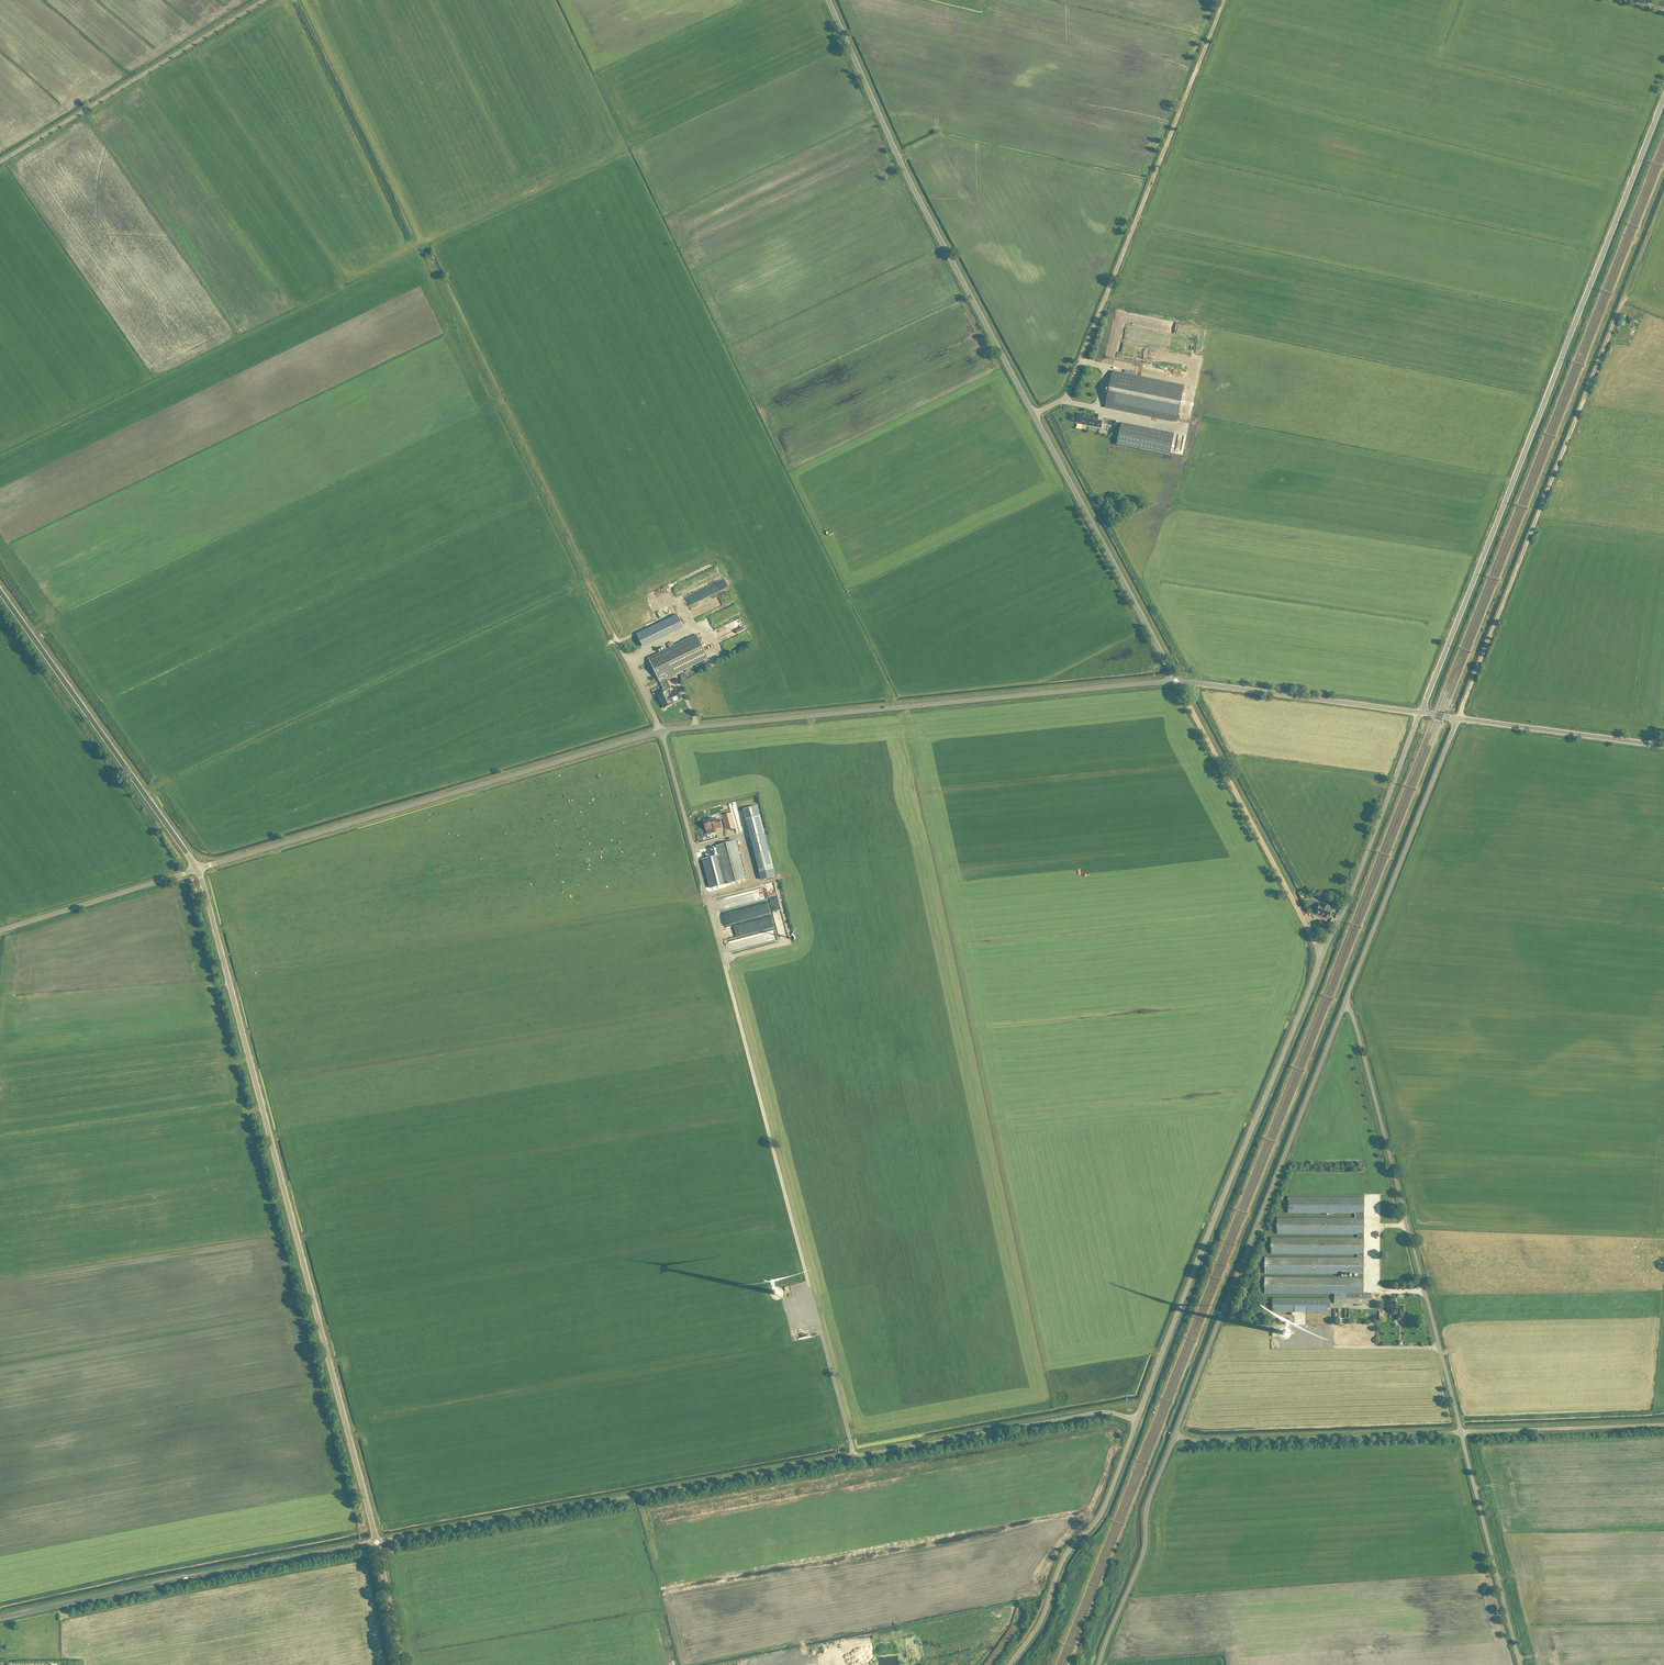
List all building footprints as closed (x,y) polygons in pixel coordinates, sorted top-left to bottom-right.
[(1105,407),(1158,418),(1177,422),(1181,399),(1184,387),(1132,377),(1112,373),(1105,407)] [(1061,413),(1058,415),(1063,427),(1069,424),(1066,417),(1063,418),(1061,413)] [(1082,415),(1078,414),(1076,422),(1081,424),(1100,428),(1102,422),(1093,420),(1093,417),(1090,416),(1090,417),(1087,416),(1086,415),(1083,415),(1082,415)] [(1129,425),(1121,423),(1116,445),(1124,447),(1129,425)] [(1173,434),(1129,425),(1124,447),(1169,456),(1173,434)] [(711,593),(719,590),(718,586),(721,585),(719,581),(699,589),(701,595),(706,593),(705,589),(709,588),(711,593)] [(642,647),(672,633),(683,627),(677,615),(636,635),(642,647)] [(660,702),(664,709),(673,704),(673,703),(682,699),(678,691),(671,695),(669,690),(671,689),(666,679),(708,659),(697,635),(648,659),(659,682),(664,692),(657,695),(658,698),(657,699),(659,702),(660,702)] [(757,806),(744,810),(756,855),(769,852),(757,806)] [(707,820),(703,821),(706,831),(707,831),(708,834),(715,832),(714,830),(721,828),(719,820),(715,821),(714,818),(711,819),(711,818),(707,819),(707,820)] [(718,856),(703,860),(710,889),(745,879),(735,841),(716,847),(718,856)] [(769,852),(756,855),(761,874),(774,871),(769,852)] [(774,871),(761,874),(762,880),(775,877),(774,871)] [(1319,905),(1315,913),(1329,919),(1332,911),(1329,909),(1330,907),(1323,904),(1322,907),(1319,905)] [(739,923),(760,918),(759,912),(758,907),(728,914),(730,921),(738,919),(739,923)] [(729,923),(727,914),(716,916),(718,925),(729,923)] [(1328,931),(1330,925),(1320,921),(1317,927),(1328,931)] [(763,941),(763,942),(774,939),(773,932),(753,936),(754,939),(756,939),(756,942),(763,941)] [(1363,1294),(1363,1198),(1287,1198),(1287,1214),(1357,1214),(1357,1219),(1277,1219),(1277,1234),(1358,1235),(1358,1239),(1271,1239),(1271,1254),(1358,1254),(1358,1259),(1264,1258),(1264,1274),(1357,1275),(1357,1279),(1264,1278),(1264,1294),(1334,1294),(1334,1304),(1368,1304),(1368,1299),(1371,1299),(1371,1294),(1363,1294)] [(1327,1300),(1272,1299),(1272,1313),(1327,1313),(1327,1300)] [(1396,1302),(1387,1302),(1387,1310),(1392,1310),(1392,1315),(1395,1315),(1395,1321),(1404,1321),(1404,1312),(1402,1312),(1402,1307),(1396,1307),(1396,1302)]
